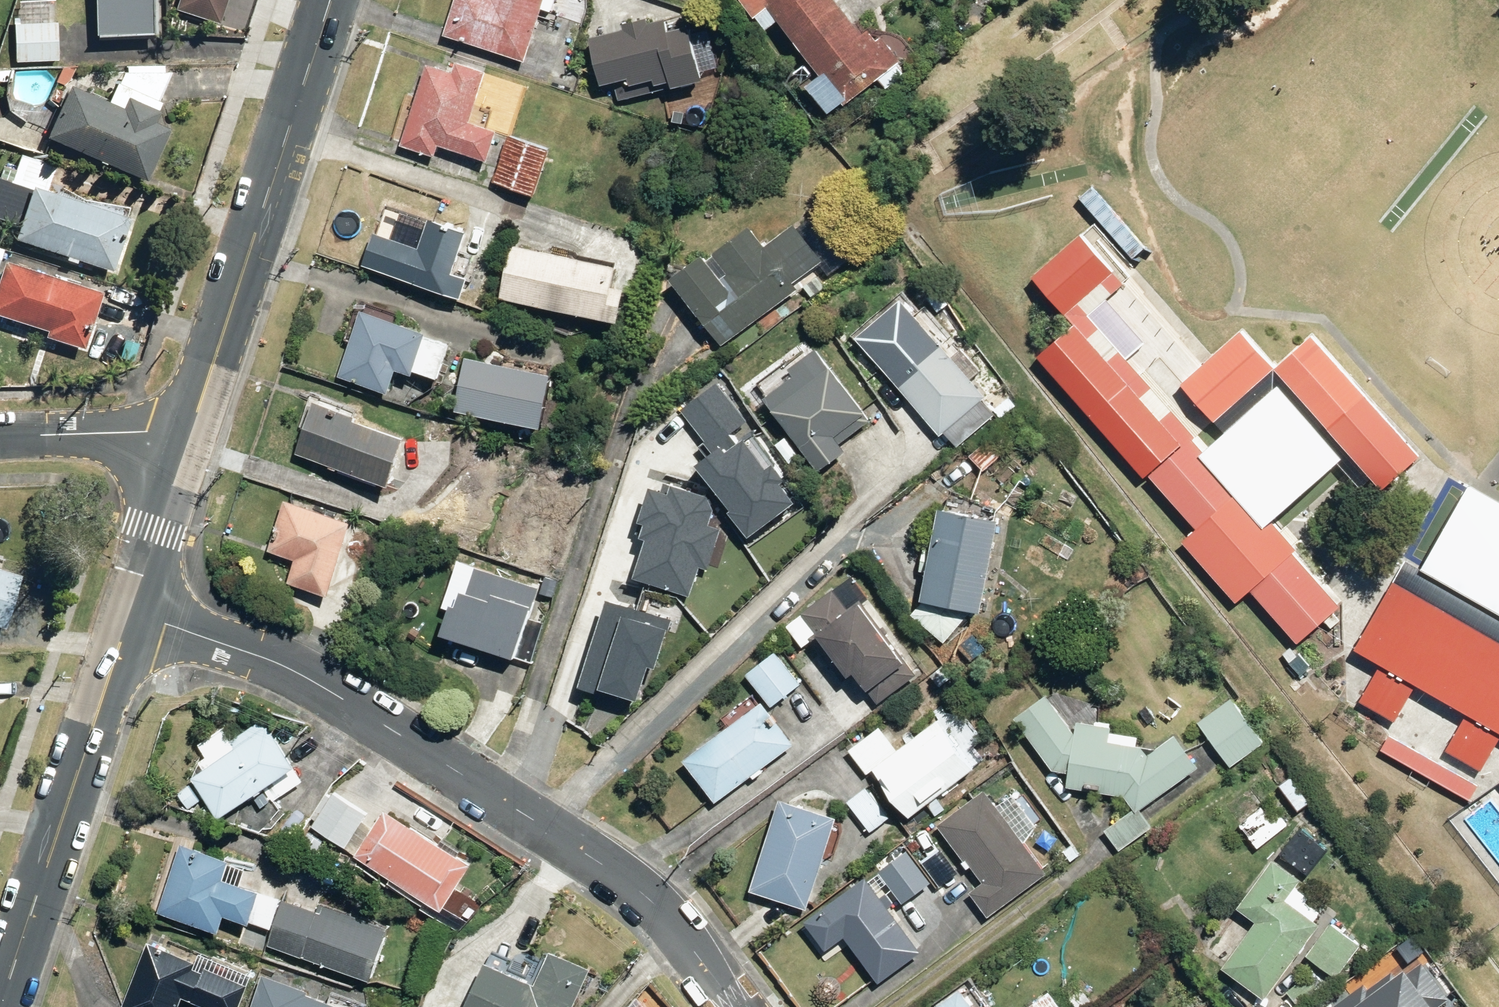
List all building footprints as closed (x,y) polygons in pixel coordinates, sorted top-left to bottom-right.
[(90,42),(151,41),(151,0),(88,0),(90,42)] [(175,8),(219,24),(228,0),(178,0),(175,8)] [(554,0),(451,0),(440,41),(527,65),(540,14),(550,16),(554,0)] [(832,0),(733,0),(762,38),(776,28),(815,79),(804,87),(826,116),(842,104),(846,109),(877,86),(880,90),(902,73),(896,66),(911,55),(893,30),(877,41),(861,20),(852,26),(832,0)] [(628,33),(588,40),(596,89),(626,83),(627,89),(649,85),(651,92),(669,88),(670,94),(700,89),(688,18),(627,28),(628,33)] [(55,61),(56,24),(18,23),(17,60),(55,61)] [(450,71),(423,67),(414,100),(403,97),(394,137),(399,139),(397,150),(433,159),(435,152),(485,164),(494,131),(484,128),(489,110),(475,107),(483,74),(451,66),(450,71)] [(66,90),(40,142),(145,177),(161,130),(152,126),(156,115),(120,104),(119,107),(66,90)] [(547,148),(508,134),(491,184),(530,197),(547,148)] [(108,274),(128,208),(46,193),(54,167),(19,156),(9,187),(25,192),(10,243),(108,274)] [(386,205),(360,268),(456,303),(465,278),(449,273),(463,233),(386,205)] [(719,347),(800,286),(810,299),(826,287),(817,275),(836,260),(804,218),(764,248),(750,230),(710,259),(722,275),(716,280),(701,260),(671,282),(719,347)] [(1119,278),(1078,234),(1030,279),(1070,322),(1119,278)] [(621,274),(506,251),(496,303),(610,326),(621,274)] [(0,262),(0,323),(42,336),(41,339),(79,351),(98,294),(0,262)] [(904,289),(850,337),(938,435),(941,433),(954,447),(990,415),(979,403),(987,396),(972,379),(979,373),(904,289)] [(448,344),(357,312),(334,378),(384,395),(393,370),(409,375),(410,372),(436,381),(448,344)] [(1084,314),(1034,358),(1142,480),(1146,476),(1199,536),(1244,496),(1084,314)] [(1237,333),(1177,385),(1209,421),(1271,370),(1237,333)] [(1364,396),(1308,334),(1271,370),(1323,431),(1364,396)] [(868,422),(812,347),(757,388),(763,396),(760,398),(815,470),(842,450),(838,445),(868,422)] [(544,374),(464,358),(453,412),(533,428),(544,374)] [(795,509),(706,393),(667,423),(695,460),(682,469),(744,549),(795,509)] [(385,485),(401,437),(351,421),(355,408),(311,394),(291,455),(385,485)] [(1403,443),(1364,396),(1323,431),(1363,477),(1403,443)] [(999,427),(967,457),(982,473),(1014,444),(999,427)] [(703,509),(636,497),(619,590),(673,600),(679,572),(691,574),(703,509)] [(346,524),(282,502),(265,550),(291,560),(283,582),(320,596),(346,524)] [(992,514),(931,506),(919,604),(979,612),(992,514)] [(1254,506),(1209,546),(1296,643),(1321,621),(1330,612),(1341,603),(1254,506)] [(511,629),(526,582),(459,561),(436,635),(514,660),(523,633),(511,629)] [(3,633),(20,579),(0,573),(0,632),(3,633)] [(810,638),(872,708),(924,661),(846,573),(783,628),(800,647),(810,638)] [(1388,584),(1344,663),(1371,677),(1356,704),(1392,724),(1407,697),(1458,726),(1443,752),(1477,770),(1491,744),(1498,749),(1498,645),(1388,584)] [(1329,629),(1338,621),(1330,612),(1321,621),(1329,629)] [(608,635),(578,627),(559,702),(596,711),(600,697),(631,705),(651,625),(613,616),(608,635)] [(772,651),(743,677),(769,708),(799,683),(772,651)] [(1068,756),(1072,730),(1046,694),(1010,721),(1048,771),(1068,756)] [(1228,697),(1193,724),(1228,769),(1263,741),(1228,697)] [(761,702),(680,760),(712,804),(793,746),(761,702)] [(913,812),(983,758),(974,747),(984,740),(956,704),(916,735),(903,718),(882,734),(876,727),(845,751),(866,778),(911,835),(923,825),(913,812)] [(187,778),(214,820),(249,797),(259,812),(303,784),(260,720),(201,758),(206,766),(187,778)] [(1101,832),(1117,852),(1151,826),(1140,811),(1195,769),(1170,737),(1144,757),(1134,744),(1135,737),(1107,734),(1108,727),(1073,722),(1072,730),(1068,756),(1064,788),(1120,796),(1131,809),(1101,832)] [(1478,783),(1390,735),(1380,754),(1467,802),(1478,783)] [(1290,775),(1275,787),(1295,813),(1310,801),(1290,775)] [(355,854),(386,810),(342,779),(310,823),(355,854)] [(964,892),(987,919),(1044,871),(1022,845),(1041,829),(1011,794),(993,810),(975,788),(933,823),(980,879),(964,892)] [(837,817),(776,798),(747,891),(807,910),(837,817)] [(1267,799),(1235,825),(1255,850),(1287,823),(1267,799)] [(386,810),(355,854),(435,912),(467,868),(386,810)] [(178,846),(154,911),(216,933),(221,917),(269,933),(279,904),(281,898),(240,884),(248,861),(228,854),(226,862),(178,846)] [(936,849),(916,864),(926,878),(936,891),(956,875),(936,849)] [(904,850),(888,863),(909,891),(926,878),(916,864),(904,850)] [(1264,1000),(1318,914),(1291,896),(1301,879),(1268,859),(1236,910),(1252,921),(1239,943),(1223,933),(1211,953),(1226,962),(1220,973),(1264,1000)] [(903,897),(883,870),(865,884),(861,878),(801,924),(828,960),(846,946),(876,986),(919,953),(887,910),(898,901),(903,897)] [(269,933),(263,949),(367,984),(387,926),(321,904),(316,917),(279,904),(269,933)] [(1362,944),(1327,922),(1304,959),(1338,981),(1362,944)] [(117,1006),(177,1006),(181,997),(203,1006),(234,1006),(243,988),(145,943),(117,1006)] [(484,958),(461,1006),(569,1006),(585,971),(546,953),(533,981),(484,958)] [(1324,987),(1314,972),(1284,992),(1294,1006),(1324,987)] [(373,1006),(329,990),(325,1000),(261,977),(250,1006),(372,1006),(373,1006)] [(956,987),(931,1006),(972,1006),(956,987)] [(1049,991),(1029,1006),(1062,1006),(1049,991)]
